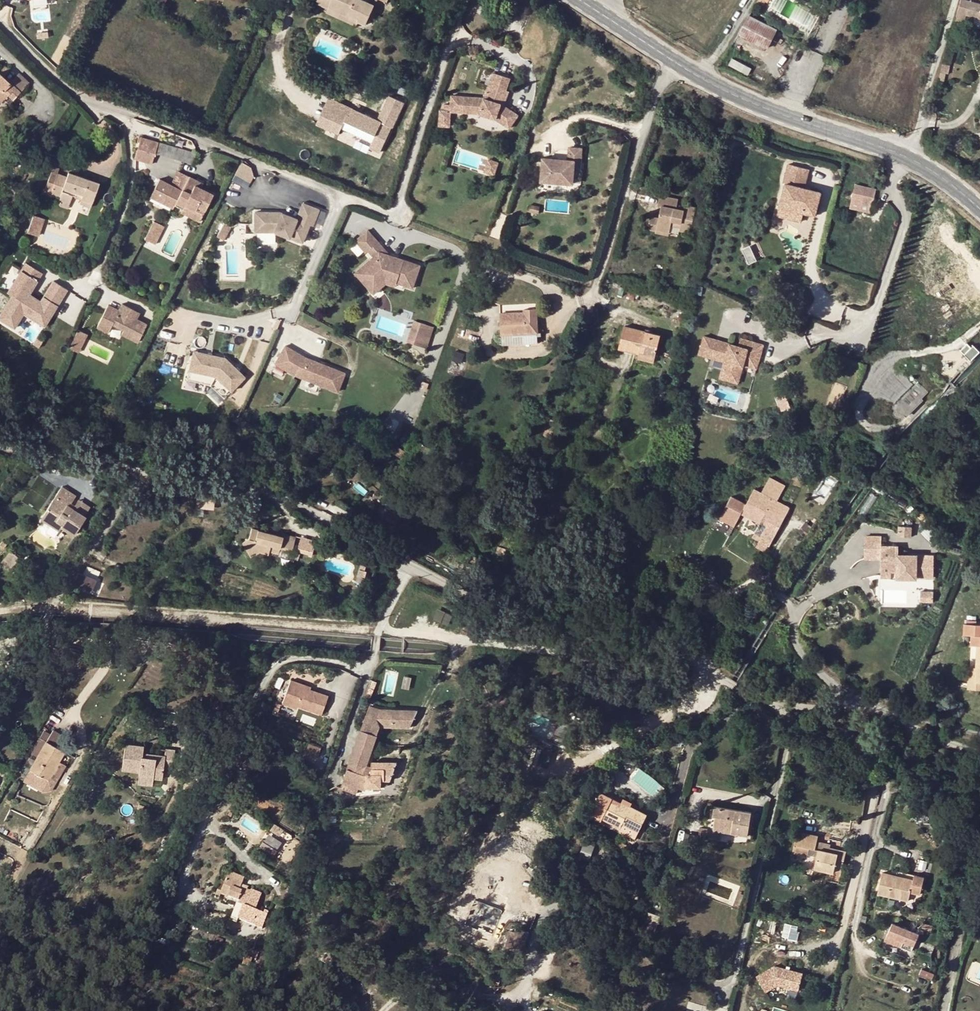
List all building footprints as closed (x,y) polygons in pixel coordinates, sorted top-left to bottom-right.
[(328,9),(348,18),(349,15),(359,19),(358,22),(365,25),(371,12),(364,8),(367,2),(363,0),(317,0),(316,3),(328,9)] [(955,20),(964,22),(966,14),(979,18),(979,0),(961,0),(955,20)] [(367,2),(364,8),(371,12),(374,5),(372,4),(367,2)] [(349,15),(348,18),(328,9),(326,13),(356,26),(358,22),(359,19),(349,15)] [(748,17),(738,34),(767,49),(776,31),(748,17)] [(949,74),(950,65),(942,63),(942,64),(942,65),(940,73),(946,74),(949,74)] [(1,102),(7,95),(12,100),(20,92),(9,83),(3,77),(8,71),(4,66),(0,71),(0,102),(1,102)] [(18,73),(9,83),(20,92),(29,83),(18,73)] [(504,107),(501,105),(506,91),(510,79),(493,73),(484,99),(452,96),(451,105),(444,105),(444,111),(444,112),(450,112),(451,113),(479,115),(480,115),(495,120),(510,129),(518,116),(504,107)] [(403,103),(389,96),(377,121),(353,110),(350,117),(332,109),(324,127),(339,134),(341,128),(372,142),(369,148),(380,153),(403,103)] [(353,110),(335,102),(332,109),(350,117),(353,110)] [(449,127),(450,112),(444,112),(444,111),(440,111),(439,126),(449,127)] [(136,150),(145,152),(146,148),(148,140),(139,137),(136,150)] [(195,163),(197,154),(148,140),(146,148),(195,163)] [(573,185),(574,170),(579,171),(580,171),(581,171),(581,170),(581,163),(582,150),(582,149),(569,148),(569,149),(568,161),(543,159),(541,182),(573,185)] [(498,164),(488,161),(484,173),(489,174),(491,170),(496,171),(498,164)] [(255,178),(252,169),(242,163),(235,175),(251,184),(255,178)] [(809,169),(788,164),(783,183),(785,183),(780,206),(803,212),(815,215),(821,192),(810,190),(808,195),(803,194),(805,188),(804,188),(809,169)] [(93,202),(99,184),(69,173),(67,177),(58,174),(60,169),(53,167),(44,192),(60,198),(62,192),(75,197),(93,202)] [(200,223),(214,195),(201,189),(202,188),(195,185),(197,181),(178,172),(171,186),(159,180),(150,197),(173,209),(174,206),(182,210),(180,213),(200,223)] [(856,185),(852,200),(872,205),(876,190),(856,185)] [(68,210),(73,196),(62,192),(60,198),(58,203),(59,207),(68,210)] [(658,206),(661,206),(665,207),(664,215),(659,214),(658,219),(650,217),(648,229),(656,231),(658,231),(658,230),(670,232),(671,226),(680,228),(679,230),(690,233),(696,208),(684,206),(683,210),(676,209),(678,200),(660,196),(658,206)] [(91,207),(93,202),(75,197),(74,200),(91,207)] [(247,230),(274,231),(301,242),(308,223),(313,225),(319,210),(304,204),(297,219),(290,216),(288,220),(277,215),(278,211),(248,211),(247,230)] [(803,212),(780,206),(777,215),(801,222),(803,212)] [(277,215),(288,220),(290,216),(278,211),(277,215)] [(43,225),(45,220),(33,216),(32,220),(43,225)] [(39,237),(43,225),(32,220),(27,233),(39,237)] [(164,227),(154,222),(152,225),(163,231),(164,227)] [(224,241),(232,228),(224,223),(216,237),(224,241)] [(155,245),(163,231),(152,225),(144,240),(155,245)] [(679,234),(679,230),(680,228),(671,226),(670,232),(679,234)] [(367,252),(378,242),(368,231),(356,242),(366,253),(367,252)] [(744,248),(751,263),(766,257),(759,241),(744,248)] [(379,253),(384,249),(378,242),(367,252),(373,258),(379,253)] [(413,289),(420,267),(391,257),(384,249),(379,253),(373,258),(359,271),(359,278),(363,283),(369,278),(375,285),(381,280),(396,284),(397,282),(403,284),(403,286),(413,289)] [(48,327),(69,292),(53,283),(43,300),(34,295),(44,277),(26,267),(10,295),(15,297),(1,320),(16,329),(25,314),(48,327)] [(374,295),(386,284),(395,287),(396,284),(381,280),(375,285),(369,278),(363,283),(374,295)] [(138,344),(147,325),(137,320),(140,315),(121,305),(118,311),(108,305),(97,328),(108,334),(113,325),(123,331),(121,335),(138,344)] [(500,313),(502,335),(503,335),(503,344),(538,343),(538,333),(537,309),(524,310),(524,312),(500,313)] [(429,343),(435,328),(414,321),(406,343),(422,348),(424,342),(429,343)] [(645,332),(624,327),(619,348),(639,354),(640,352),(655,356),(661,337),(650,334),(649,336),(645,335),(645,332)] [(79,354),(88,335),(78,331),(69,349),(79,354)] [(730,344),(704,336),(698,355),(724,362),(722,371),(740,376),(743,365),(756,369),(763,345),(740,338),(738,346),(737,349),(729,346),(730,344)] [(46,341),(39,337),(34,345),(41,349),(46,341)] [(971,361),(979,352),(974,346),(972,348),(968,344),(961,351),(971,361)] [(306,358),(285,347),(276,364),(296,376),(337,393),(345,374),(306,358)] [(655,356),(640,352),(639,354),(638,358),(654,363),(655,356)] [(203,355),(198,353),(190,382),(214,388),(227,402),(235,394),(219,379),(198,374),(203,355)] [(229,361),(203,355),(198,374),(219,379),(235,394),(249,381),(229,361)] [(740,376),(722,371),(719,378),(738,383),(740,376)] [(923,401),(922,399),(928,393),(918,382),(892,407),(891,413),(893,416),(894,418),(898,419),(901,419),(904,416),(906,418),(923,401)] [(408,436),(415,425),(401,416),(394,427),(408,436)] [(405,451),(401,449),(396,456),(401,459),(405,451)] [(416,456),(418,457),(429,464),(433,457),(420,449),(416,456)] [(426,469),(429,464),(418,457),(415,462),(426,469)] [(527,480),(531,470),(525,466),(520,477),(527,480)] [(763,521),(756,536),(772,545),(792,506),(779,499),(787,484),(772,476),(764,491),(757,488),(749,503),(734,495),(722,517),(738,525),(745,512),(747,507),(766,517),(763,521)] [(85,516),(74,509),(69,506),(71,502),(76,495),(62,486),(43,515),(55,522),(56,520),(63,524),(61,526),(74,534),(85,516)] [(199,507),(216,508),(217,498),(199,497),(199,507)] [(77,506),(74,509),(85,516),(91,507),(80,500),(77,506)] [(703,506),(695,507),(697,526),(705,524),(703,506)] [(763,521),(766,517),(747,507),(745,512),(763,521)] [(403,517),(393,510),(386,519),(396,526),(403,517)] [(415,515),(412,512),(406,520),(409,523),(415,515)] [(43,515),(41,519),(59,531),(61,526),(63,524),(56,520),(55,522),(43,515)] [(911,527),(899,526),(898,536),(911,536),(911,527)] [(292,552),(296,537),(284,533),(283,537),(252,528),(249,539),(242,543),(251,558),(260,553),(269,555),(270,552),(279,555),(280,549),(292,552)] [(314,555),(317,539),(302,535),(298,552),(314,555)] [(881,536),(865,536),(864,558),(881,559),(881,576),(891,576),(915,577),(933,577),(934,555),(898,555),(898,546),(881,546),(881,536)] [(505,557),(507,551),(500,548),(497,554),(505,557)] [(22,556),(12,549),(11,551),(20,558),(22,556)] [(14,567),(20,558),(11,551),(10,551),(4,560),(14,567)] [(14,567),(4,560),(1,564),(11,571),(14,567)] [(364,585),(367,572),(365,571),(366,566),(361,565),(356,583),(364,585)] [(97,581),(78,573),(74,584),(92,592),(97,581)] [(933,592),(920,591),(920,601),(933,602),(933,592)] [(972,636),(972,646),(977,646),(977,668),(970,668),(970,690),(979,690),(979,625),(965,625),(965,636),(972,636)] [(305,685),(290,680),(282,703),(296,708),(297,706),(322,714),(328,695),(310,689),(304,687),(305,685)] [(406,714),(390,712),(390,709),(382,709),(371,706),(358,742),(374,747),(381,727),(412,728),(417,717),(406,716),(406,714)] [(56,747),(63,735),(54,730),(51,735),(44,730),(40,737),(56,747)] [(59,761),(65,752),(56,747),(40,737),(29,757),(36,760),(31,770),(24,781),(42,791),(54,769),(59,761)] [(358,742),(352,760),(368,765),(374,747),(358,742)] [(143,754),(144,747),(125,744),(123,770),(139,772),(139,777),(153,779),(163,780),(164,768),(174,769),(176,750),(166,749),(165,756),(147,754),(147,756),(143,756),(143,754)] [(321,748),(310,744),(306,753),(318,757),(321,748)] [(364,774),(368,765),(352,760),(342,788),(358,794),(362,782),(368,784),(369,787),(381,788),(381,781),(386,781),(392,781),(396,769),(386,768),(386,766),(373,766),(372,775),(364,774)] [(51,790),(66,765),(59,761),(54,769),(42,791),(43,792),(51,790)] [(373,766),(368,765),(364,774),(372,775),(373,766)] [(152,785),(153,779),(139,777),(138,784),(152,785)] [(630,807),(622,803),(621,803),(620,806),(611,802),(612,799),(600,794),(589,816),(601,822),(603,820),(620,828),(623,824),(639,832),(647,815),(630,807)] [(716,817),(714,826),(726,828),(727,826),(732,827),(731,833),(748,836),(752,813),(715,807),(713,816),(716,817)] [(635,840),(639,832),(623,824),(620,828),(619,832),(635,840)] [(797,832),(794,844),(808,847),(816,848),(818,835),(797,832)] [(698,844),(699,837),(686,835),(684,844),(697,846),(698,844)] [(270,856),(274,849),(263,842),(259,848),(270,856)] [(616,849),(625,852),(627,847),(619,843),(616,849)] [(829,848),(829,845),(820,843),(819,850),(828,852),(829,848)] [(591,856),(594,847),(583,844),(580,853),(581,853),(579,860),(588,863),(590,856),(591,856)] [(794,844),(793,853),(807,855),(808,847),(794,844)] [(846,852),(829,848),(828,852),(819,850),(815,869),(834,873),(835,867),(843,869),(846,852)] [(243,883),(244,879),(229,873),(227,878),(243,883)] [(883,873),(879,894),(889,897),(908,901),(911,892),(916,893),(920,894),(924,879),(914,876),(913,881),(907,879),(897,877),(883,873)] [(241,887),(243,883),(227,878),(225,882),(221,893),(222,895),(240,903),(239,905),(238,905),(233,917),(262,928),(268,914),(265,912),(263,915),(255,912),(261,895),(251,891),(251,893),(246,892),(240,889),(241,887)] [(653,901),(649,913),(658,915),(662,904),(653,901)] [(649,913),(643,930),(654,934),(660,916),(658,915),(649,913)] [(787,921),(784,936),(799,939),(802,924),(787,921)] [(907,943),(904,941),(908,930),(893,924),(888,935),(886,941),(904,949),(907,943)] [(563,945),(567,951),(573,947),(569,941),(563,945)] [(573,947),(567,951),(570,956),(576,952),(573,947)] [(765,991),(777,984),(798,990),(802,973),(774,966),(757,977),(765,991)]
